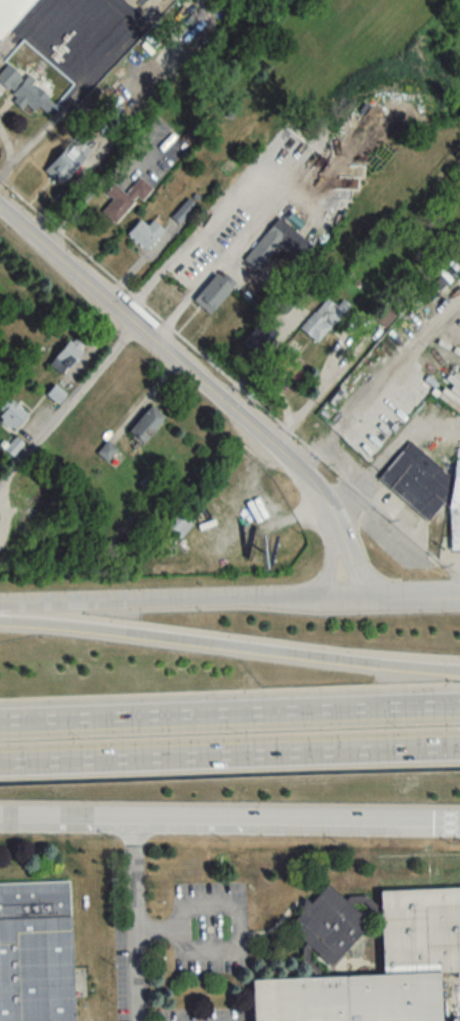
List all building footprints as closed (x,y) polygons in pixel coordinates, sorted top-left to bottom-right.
[(33,0),(0,0),(0,41),(33,0)] [(35,113),(39,107),(48,114),(57,102),(7,65),(0,74),(0,86),(35,113)] [(91,152),(82,143),(76,148),(70,142),(44,169),(60,184),(91,152)] [(114,183),(105,192),(113,199),(101,211),(115,224),(150,187),(139,177),(124,193),(114,183)] [(293,230),(278,218),(244,259),(259,271),(293,230)] [(152,219),(146,225),(140,219),(127,233),(145,250),(164,231),(152,219)] [(234,284),(217,270),(193,299),(209,313),(234,284)] [(273,304),(285,314),(301,296),(289,285),(273,304)] [(343,298),(336,305),(328,297),(300,326),(316,341),(350,305),(343,298)] [(84,348),(73,337),(49,362),(60,373),(84,348)] [(66,394),(55,384),(45,395),(57,405),(66,394)] [(11,398),(0,408),(0,419),(12,432),(28,415),(11,398)] [(141,443),(166,419),(153,405),(128,429),(141,443)] [(11,456),(23,445),(16,437),(4,449),(11,456)] [(409,441),(377,478),(428,520),(437,510),(448,509),(449,550),(459,550),(459,460),(453,460),(454,479),(409,441)] [(97,453),(106,461),(116,450),(107,442),(97,453)] [(180,539),(192,524),(175,510),(163,524),(180,539)] [(70,881),(0,883),(0,1020),(74,1020),(70,881)] [(287,926),(332,966),(370,921),(327,884),(311,903),(308,901),(287,926)] [(441,973),(459,972),(459,888),(380,890),(382,975),(252,979),(253,1020),(442,1020),(441,973)]
